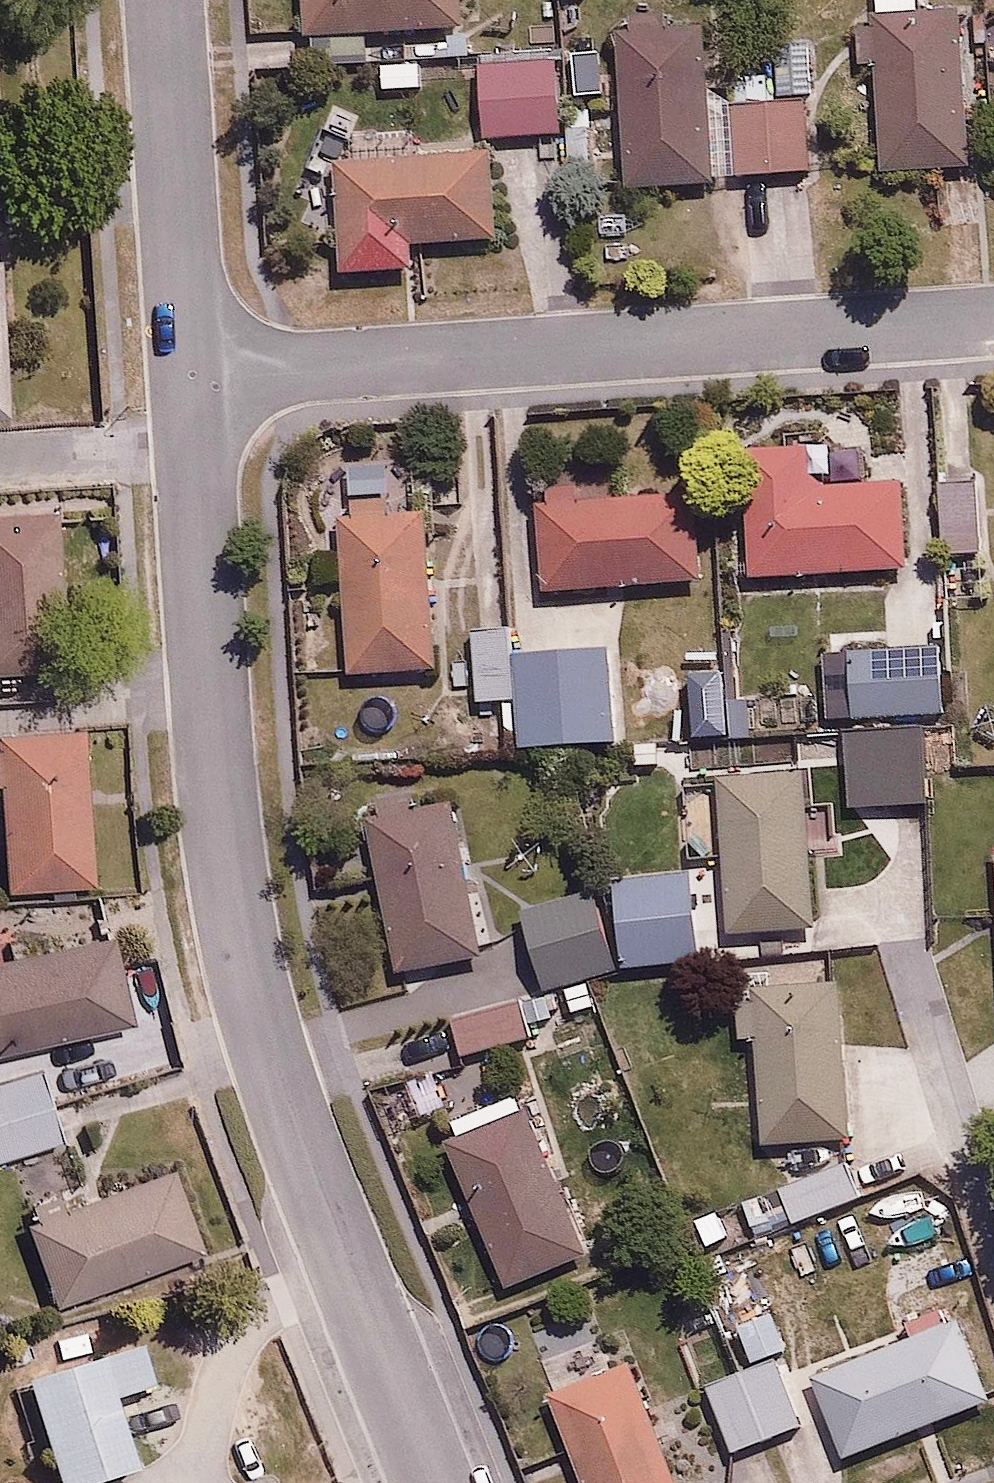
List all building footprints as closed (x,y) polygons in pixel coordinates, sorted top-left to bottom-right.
[(299,29),(452,22),(450,0),(298,0),(299,29)] [(876,159),(969,157),(965,0),(872,0),(876,159)] [(587,124),(590,186),(805,173),(801,105),(706,111),(701,23),(616,28),(622,122),(587,124)] [(810,45),(771,45),(771,91),(810,91),(810,45)] [(417,58),(376,60),(377,88),(418,87),(417,58)] [(551,58),(478,61),(482,131),(555,127),(551,58)] [(410,125),(348,130),(350,157),(328,158),(335,244),(490,232),(483,146),(412,152),(410,125)] [(809,444),(739,447),(746,572),(904,564),(899,476),(811,480),(809,444)] [(973,479),(934,481),(937,549),(976,547),(973,479)] [(697,576),(691,490),(593,496),(592,483),(536,486),(543,587),(697,576)] [(417,499),(335,504),(345,666),(428,661),(417,499)] [(0,509),(0,667),(71,663),(63,505),(0,509)] [(977,559),(914,561),(915,576),(907,576),(907,593),(885,593),(886,642),(848,643),(850,715),(939,713),(938,670),(949,670),(947,595),(978,594),(977,559)] [(500,696),(503,745),(616,738),(611,645),(515,651),(514,627),(466,629),(470,698),(500,696)] [(18,883),(98,877),(85,724),(0,731),(0,778),(9,777),(18,883)] [(922,724),(844,726),(846,798),(923,796),(922,724)] [(723,872),(689,876),(699,953),(729,949),(727,932),(814,921),(795,769),(712,779),(723,872)] [(458,788),(364,804),(392,966),(486,950),(458,788)] [(699,953),(689,876),(688,862),(610,871),(621,962),(699,953)] [(588,886),(516,909),(539,982),(610,959),(588,886)] [(0,957),(0,1048),(133,1019),(114,932),(0,957)] [(762,971),(732,973),(737,1037),(754,1036),(761,1144),(848,1138),(836,975),(763,980),(762,971)] [(451,1019),(462,1057),(528,1036),(524,1023),(543,1017),(536,993),(451,1019)] [(0,1085),(0,1156),(71,1130),(48,1067),(0,1085)] [(519,1090),(441,1119),(503,1287),(582,1258),(519,1090)] [(181,1163),(35,1218),(66,1301),(212,1247),(181,1163)] [(762,1302),(725,1319),(745,1363),(782,1346),(762,1302)] [(779,1359),(708,1388),(733,1450),(825,1412),(842,1453),(986,1395),(953,1315),(788,1382),(779,1359)] [(25,1346),(69,1482),(82,1482),(143,1464),(120,1392),(158,1380),(145,1338),(118,1346),(110,1319),(25,1346)] [(543,1391),(579,1482),(734,1482),(701,1397),(652,1416),(629,1357),(609,1365),(598,1338),(545,1359),(555,1386),(543,1391)]
